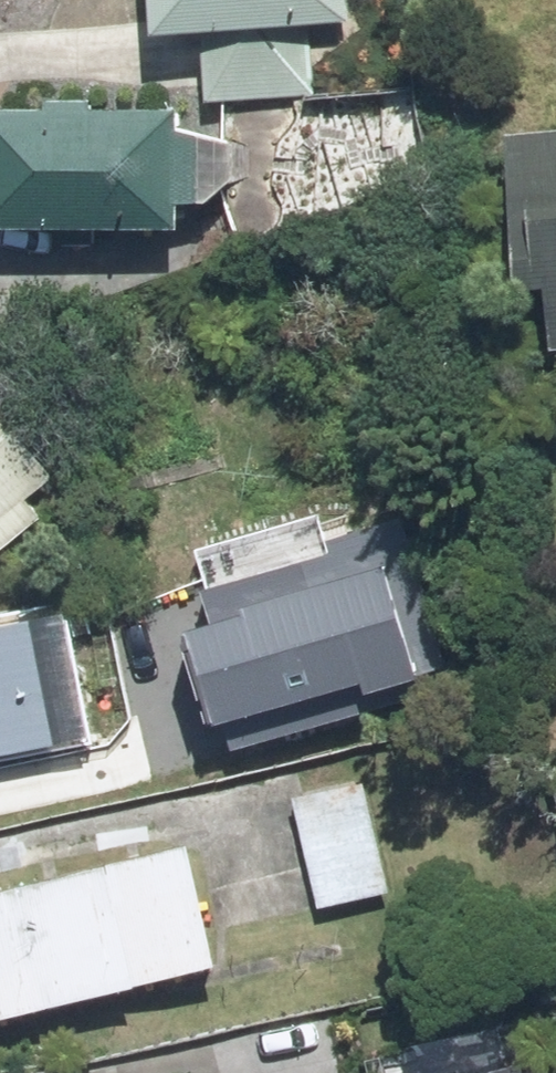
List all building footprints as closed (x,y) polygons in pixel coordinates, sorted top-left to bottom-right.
[(335,0),(147,0),(150,34),(205,31),(209,91),(307,85),(303,24),(336,22),(335,0)] [(0,127),(0,228),(164,226),(163,125),(0,127)] [(517,156),(526,287),(540,286),(544,347),(555,347),(555,153),(517,156)] [(35,489),(0,444),(0,517),(35,489)] [(286,514),(200,537),(219,610),(195,616),(221,716),(230,714),(237,740),(388,700),(383,681),(425,670),(393,545),(300,569),(286,514)] [(0,646),(0,752),(73,738),(54,636),(0,646)] [(358,795),(297,810),(322,909),(383,894),(358,795)] [(0,905),(0,1017),(197,967),(171,862),(0,905)] [(457,1072),(546,1072),(543,1056),(457,1072)]
